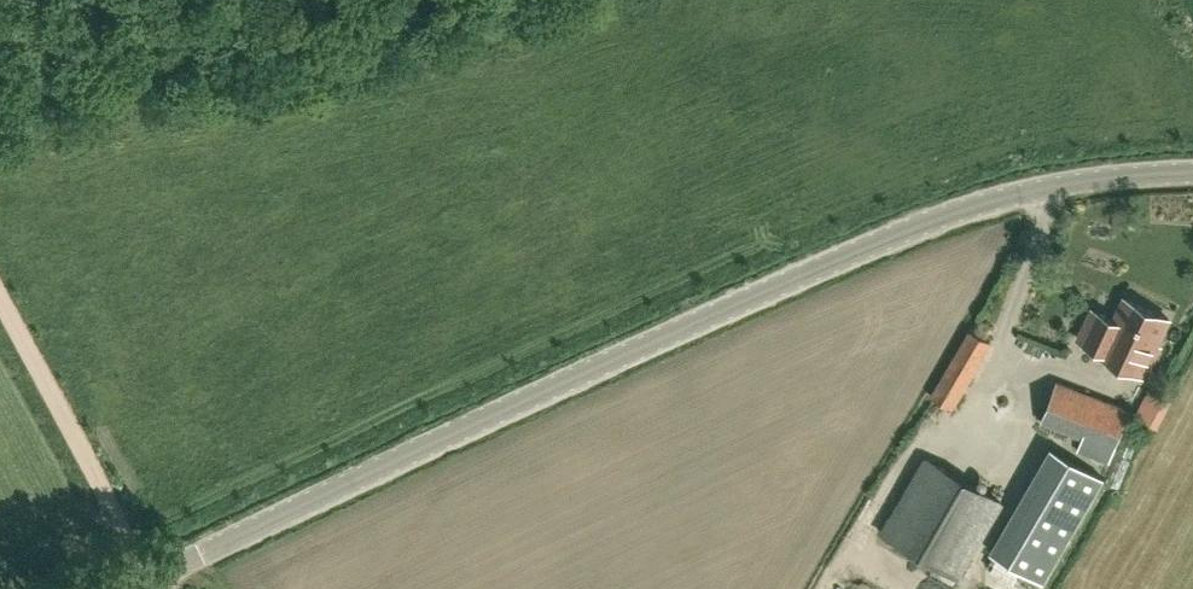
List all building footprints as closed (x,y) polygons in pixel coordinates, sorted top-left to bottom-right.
[(1162,344),(1161,343),(1173,317),(1123,295),(1113,318),(1090,307),(1074,341),(1093,349),(1091,353),(1144,378),(1150,367),(1151,368),(1162,344)] [(970,329),(931,395),(952,407),(991,341),(970,329)] [(1101,457),(1105,446),(1113,449),(1129,409),(1056,381),(1041,422),(1089,440),(1085,450),(1101,457)] [(1159,427),(1169,398),(1143,388),(1132,417),(1159,427)] [(1043,582),(1104,477),(1052,447),(991,552),(1043,582)] [(926,458),(882,532),(958,578),(1003,503),(926,458)]
